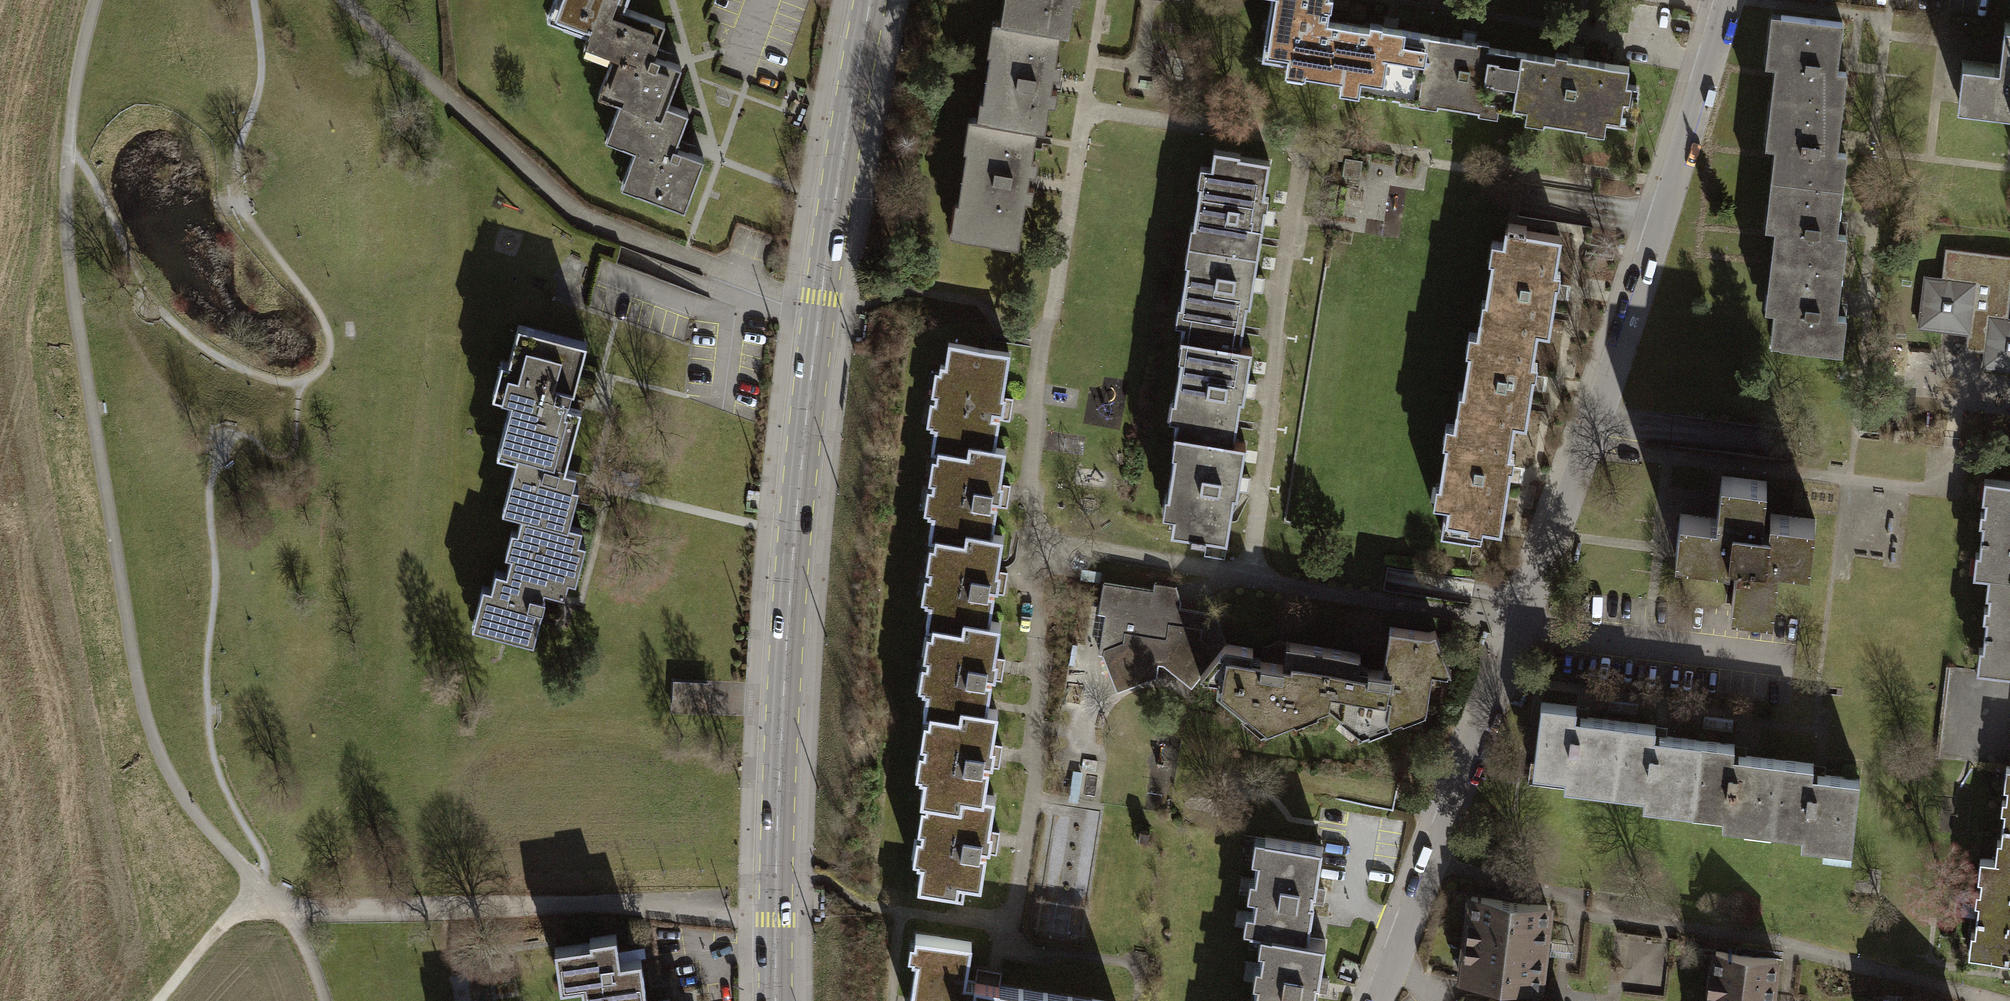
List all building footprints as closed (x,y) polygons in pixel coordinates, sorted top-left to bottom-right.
[(585,39),(597,7),(620,15),(626,0),(556,0),(546,25),(585,39)] [(1001,21),(1060,31),(1069,32),(1074,2),(1081,3),(1081,0),(1004,0),(1001,21)] [(1322,76),(1331,23),(1324,22),(1326,7),(1330,8),(1332,0),(1271,0),(1262,57),(1287,61),(1285,74),(1304,77),(1305,73),(1322,76)] [(619,108),(659,122),(664,109),(678,71),(649,60),(661,30),(620,15),(597,7),(585,39),(581,51),(610,61),(596,99),(619,108)] [(1766,100),(1841,109),(1846,68),(1837,67),(1842,26),(1767,17),(1761,66),(1770,67),(1766,100)] [(1055,63),(1060,31),(1001,21),(994,20),(989,53),(993,54),(985,101),(982,101),(979,120),(1039,129),(1045,130),(1049,103),(1056,104),(1058,92),(1051,91),(1053,75),(1060,76),(1062,64),(1055,63)] [(1369,29),(1331,23),(1322,76),(1341,79),(1339,91),(1358,94),(1359,90),(1400,96),(1399,101),(1418,104),(1429,36),(1381,28),(1382,24),(1370,22),(1369,29)] [(2004,25),(1999,68),(1963,64),(1958,107),(2009,113),(2009,26),(2004,25)] [(1476,44),(1429,36),(1418,104),(1437,107),(1438,103),(1478,109),(1477,113),(1497,116),(1498,109),(1511,111),(1521,54),(1488,49),(1489,42),(1477,40),(1476,44)] [(1553,59),(1521,54),(1511,111),(1525,113),(1523,124),(1603,137),(1606,119),(1619,121),(1623,99),(1629,100),(1631,86),(1625,85),(1628,70),(1566,60),(1567,57),(1554,55),(1553,59)] [(1766,183),(1841,192),(1846,151),(1836,150),(1841,109),(1766,100),(1761,149),(1770,150),(1766,183)] [(659,122),(619,108),(606,143),(635,154),(622,190),(640,196),(683,212),(701,163),(672,152),(685,116),(664,109),(659,122)] [(1034,157),(1039,129),(979,120),(971,119),(966,149),(970,149),(961,203),(958,202),(953,237),(1021,247),(1028,201),(1034,202),(1037,187),(1030,186),(1032,173),(1039,174),(1041,158),(1034,157)] [(1262,258),(1271,199),(1268,198),(1274,163),(1244,159),(1244,155),(1220,151),(1217,171),(1204,169),(1201,187),(1204,188),(1198,229),(1196,228),(1193,247),(1262,258)] [(1337,166),(1343,167),(1341,182),(1358,184),(1361,167),(1350,166),(1352,154),(1339,152),(1337,166)] [(1766,266),(1841,275),(1845,235),(1836,234),(1841,192),(1766,183),(1760,232),(1770,233),(1766,266)] [(1537,334),(1548,336),(1555,288),(1559,289),(1561,277),(1554,276),(1559,243),(1526,238),(1527,233),(1508,230),(1505,249),(1493,247),(1490,267),(1493,268),(1487,307),(1484,307),(1481,326),(1537,334)] [(1255,305),(1262,258),(1193,247),(1190,266),(1193,267),(1186,309),(1183,308),(1180,327),(1187,328),(1185,341),(1243,350),(1251,304),(1255,305)] [(2009,292),(2009,262),(1946,255),(1943,282),(1924,280),(1918,336),(1963,341),(1962,354),(1984,356),(1982,374),(2009,377),(2009,322),(2007,321),(2009,292)] [(1765,350),(1840,358),(1844,318),(1836,317),(1841,275),(1766,266),(1760,316),(1769,317),(1765,350)] [(1533,366),(1537,334),(1481,326),(1479,340),(1468,338),(1465,357),(1469,357),(1463,397),(1458,397),(1456,411),(1458,411),(1458,418),(1514,426),(1525,427),(1532,379),(1536,380),(1538,366),(1533,366)] [(508,412),(496,459),(515,464),(516,459),(565,472),(580,413),(556,407),(558,400),(571,403),(585,348),(517,331),(507,369),(498,367),(488,407),(508,412)] [(1255,352),(1243,350),(1185,341),(1181,363),(1185,363),(1178,404),(1175,403),(1172,421),(1179,422),(1177,437),(1236,446),(1243,401),(1248,401),(1255,352)] [(1003,404),(1010,357),(953,347),(949,371),(939,369),(929,429),(938,431),(935,453),(969,458),(971,448),(995,452),(999,425),(1008,426),(1012,405),(1003,404)] [(1510,459),(1514,426),(1458,418),(1456,430),(1445,429),(1443,448),(1447,449),(1441,490),(1437,489),(1434,507),(1450,509),(1446,531),(1453,532),(1454,525),(1468,527),(1467,532),(1476,533),(1475,540),(1482,541),(1483,529),(1500,532),(1509,471),(1513,471),(1515,459),(1510,459)] [(1246,448),(1236,446),(1177,437),(1174,457),(1177,458),(1171,498),(1167,498),(1164,516),(1176,517),(1173,533),(1193,536),(1192,543),(1207,545),(1208,538),(1227,541),(1234,495),(1239,496),(1246,448)] [(1006,454),(995,452),(971,448),(969,458),(935,453),(925,512),(936,514),(932,535),(968,541),(970,529),(993,533),(996,511),(1005,513),(1009,490),(1000,489),(1006,454)] [(565,472),(516,459),(515,464),(502,515),(524,520),(568,531),(578,491),(572,490),(576,474),(565,472)] [(1734,568),(1729,612),(1772,617),(1777,566),(1809,570),(1815,522),(1762,516),(1766,484),(1719,478),(1714,521),(1678,517),(1673,561),(1734,568)] [(2009,580),(2009,484),(1986,481),(1983,501),(1987,502),(1985,514),(1982,513),(1980,525),(1984,525),(1980,555),(1976,555),(1974,575),(1990,577),(2009,580)] [(568,531),(524,520),(520,534),(513,533),(507,557),(514,559),(509,577),(497,574),(493,592),(484,590),(473,631),(536,647),(549,594),(566,599),(570,583),(577,585),(587,548),(579,546),(582,535),(568,531)] [(1003,535),(993,533),(970,529),(968,541),(932,535),(921,601),(933,603),(929,624),(962,629),(963,619),(988,623),(992,598),(1003,600),(1007,576),(996,575),(1003,535)] [(1990,577),(1988,597),(1991,598),(1990,610),(1986,609),(1985,621),(1988,621),(1984,651),(1981,651),(1978,671),(2009,675),(2009,580),(1990,577)] [(1189,694),(1203,677),(1225,648),(1215,618),(1178,612),(1180,604),(1173,590),(1153,586),(1152,594),(1101,586),(1095,620),(1102,622),(1098,658),(1116,698),(1154,684),(1156,669),(1161,669),(1189,694)] [(1000,625),(988,623),(963,619),(962,629),(929,624),(919,689),(929,691),(925,713),(959,718),(961,707),(985,711),(990,684),(1001,686),(1004,663),(994,661),(1000,625)] [(1354,657),(1326,653),(1322,694),(1327,695),(1325,707),(1357,734),(1423,710),(1428,675),(1446,674),(1433,637),(1387,631),(1381,677),(1352,673),(1354,657)] [(1258,731),(1325,707),(1327,695),(1322,694),(1326,653),(1284,647),(1281,663),(1249,659),(1250,651),(1225,648),(1203,677),(1214,682),(1212,695),(1258,731)] [(710,682),(672,680),(671,712),(710,714),(710,682)] [(1574,710),(1539,705),(1529,779),(1563,783),(1562,792),(1611,798),(1619,727),(1573,721),(1574,710)] [(996,713),(985,711),(961,707),(959,718),(925,713),(914,777),(926,779),(921,806),(959,812),(962,796),(981,799),(985,775),(997,777),(1001,753),(989,751),(996,713)] [(1654,731),(1619,727),(1611,798),(1644,802),(1642,813),(1689,818),(1698,745),(1653,739),(1654,731)] [(1733,749),(1698,745),(1689,818),(1722,822),(1721,832),(1770,838),(1779,764),(1732,758),(1733,749)] [(1815,768),(1779,764),(1770,838),(1803,842),(1802,851),(1851,857),(1860,782),(1814,777),(1815,768)] [(2005,772),(2003,792),(2006,792),(2004,805),(2001,804),(1999,815),(2003,816),(1999,846),(1996,845),(1993,866),(2009,868),(2009,772),(2005,772)] [(995,801),(981,799),(962,796),(959,812),(921,806),(912,859),(924,861),(920,887),(957,893),(959,882),(981,885),(985,862),(994,863),(998,838),(989,836),(995,801)] [(1148,838),(1137,836),(1135,848),(1146,850),(1148,838)] [(1244,932),(1259,934),(1309,941),(1318,880),(1322,849),(1317,848),(1255,839),(1252,861),(1259,862),(1256,881),(1250,880),(1248,897),(1256,898),(1254,914),(1246,912),(1244,932)] [(2009,963),(2009,868),(1993,866),(1978,864),(1976,884),(1979,884),(1978,896),(1974,896),(1973,907),(1976,908),(1972,938),(1969,937),(1967,958),(2009,963)] [(1543,937),(1547,907),(1467,898),(1457,983),(1537,992),(1541,962),(1563,964),(1566,940),(1543,937)] [(1323,943),(1309,941),(1259,934),(1257,950),(1263,951),(1260,966),(1254,965),(1252,983),(1258,984),(1255,1000),(1314,1000),(1323,943)] [(963,984),(969,944),(914,936),(913,942),(910,942),(908,956),(918,957),(912,998),(922,1000),(1080,1000),(963,984)] [(637,964),(616,967),(613,941),(589,944),(590,950),(553,955),(558,992),(579,989),(581,1000),(642,1000),(637,964)] [(621,953),(623,966),(646,963),(644,950),(621,953)] [(1716,953),(1714,973),(1705,972),(1702,1000),(1711,1000),(1771,1000),(1776,960),(1716,953)]
